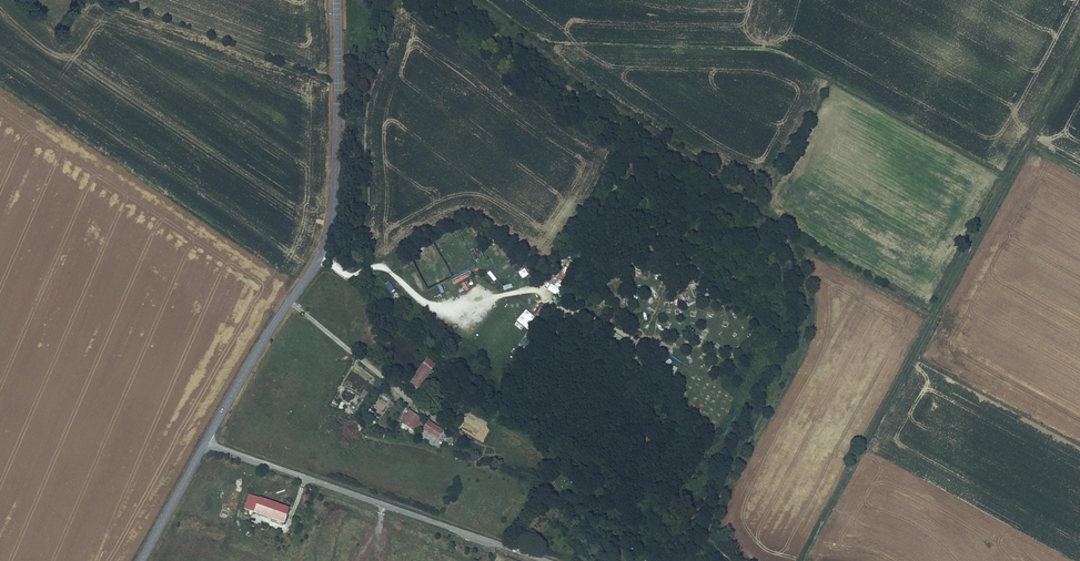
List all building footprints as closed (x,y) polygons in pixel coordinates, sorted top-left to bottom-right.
[(522,278),(529,275),(525,268),(518,272),(522,278)] [(467,273),(452,279),(454,283),(472,276),(469,270),(466,271),(467,273)] [(398,293),(389,281),(385,284),(394,296),(398,293)] [(548,308),(540,303),(533,314),(540,319),(548,308)] [(526,310),(517,320),(527,330),(537,320),(526,310)] [(614,331),(611,335),(621,342),(624,339),(614,331)] [(526,350),(532,344),(526,338),(520,344),(526,350)] [(435,366),(429,361),(431,359),(428,357),(424,362),(419,369),(414,376),(415,376),(410,384),(419,390),(428,377),(432,371),(436,372),(438,368),(435,366)] [(424,420),(409,410),(406,415),(400,423),(418,434),(421,429),(419,428),(424,420)] [(418,436),(433,446),(434,445),(440,450),(444,444),(451,446),(453,439),(452,438),(428,421),(418,436)] [(248,510),(254,512),(259,498),(253,496),(248,510)] [(289,509),(259,498),(254,512),(271,518),(284,523),(289,509)]
